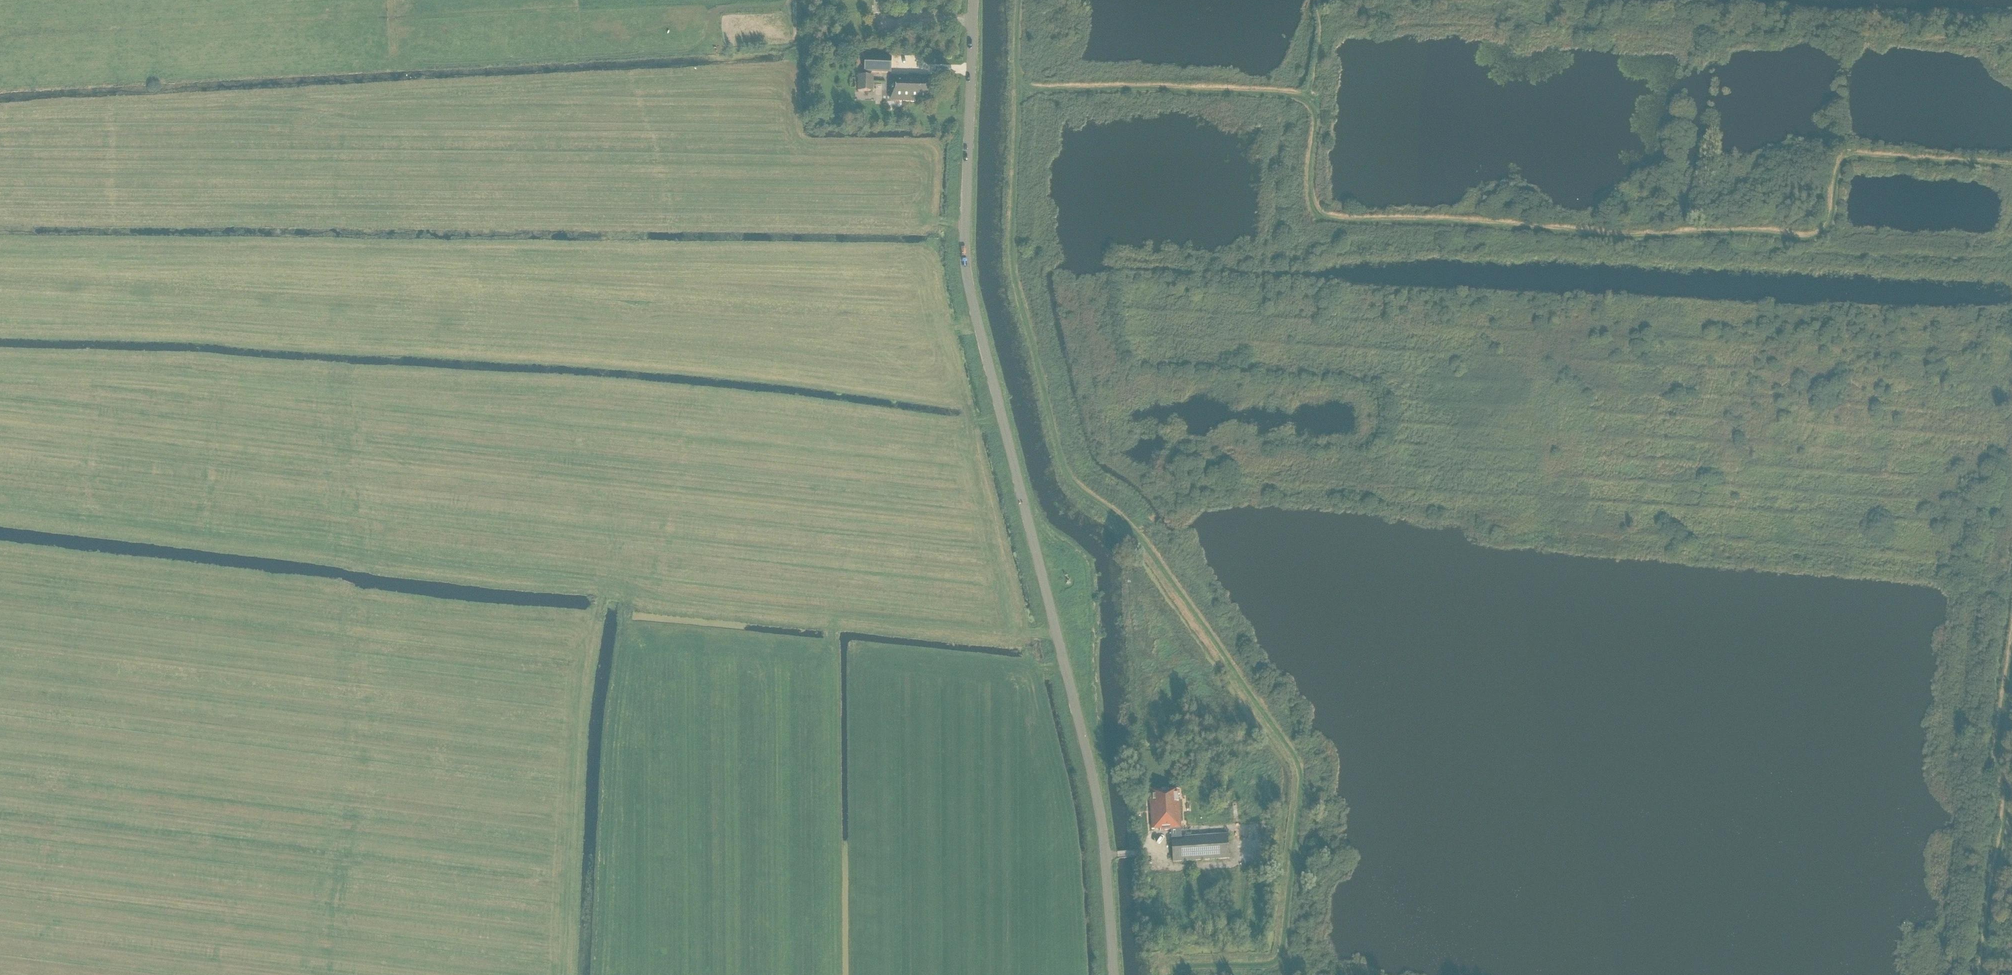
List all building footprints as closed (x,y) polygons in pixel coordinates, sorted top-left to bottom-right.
[(890,73),(891,58),(865,57),(864,72),(890,73)] [(870,91),(871,77),(858,77),(858,91),(870,91)] [(930,99),(931,82),(920,81),(920,78),(890,77),(890,94),(892,94),(891,101),(919,102),(919,98),(930,99)] [(1227,834),(1221,834),(1221,829),(1208,830),(1208,835),(1181,837),(1179,790),(1151,791),(1151,803),(1150,803),(1152,829),(1160,829),(1160,830),(1171,829),(1171,838),(1173,862),(1228,858),(1227,834)] [(1213,801),(1213,810),(1229,809),(1228,800),(1213,801)]
